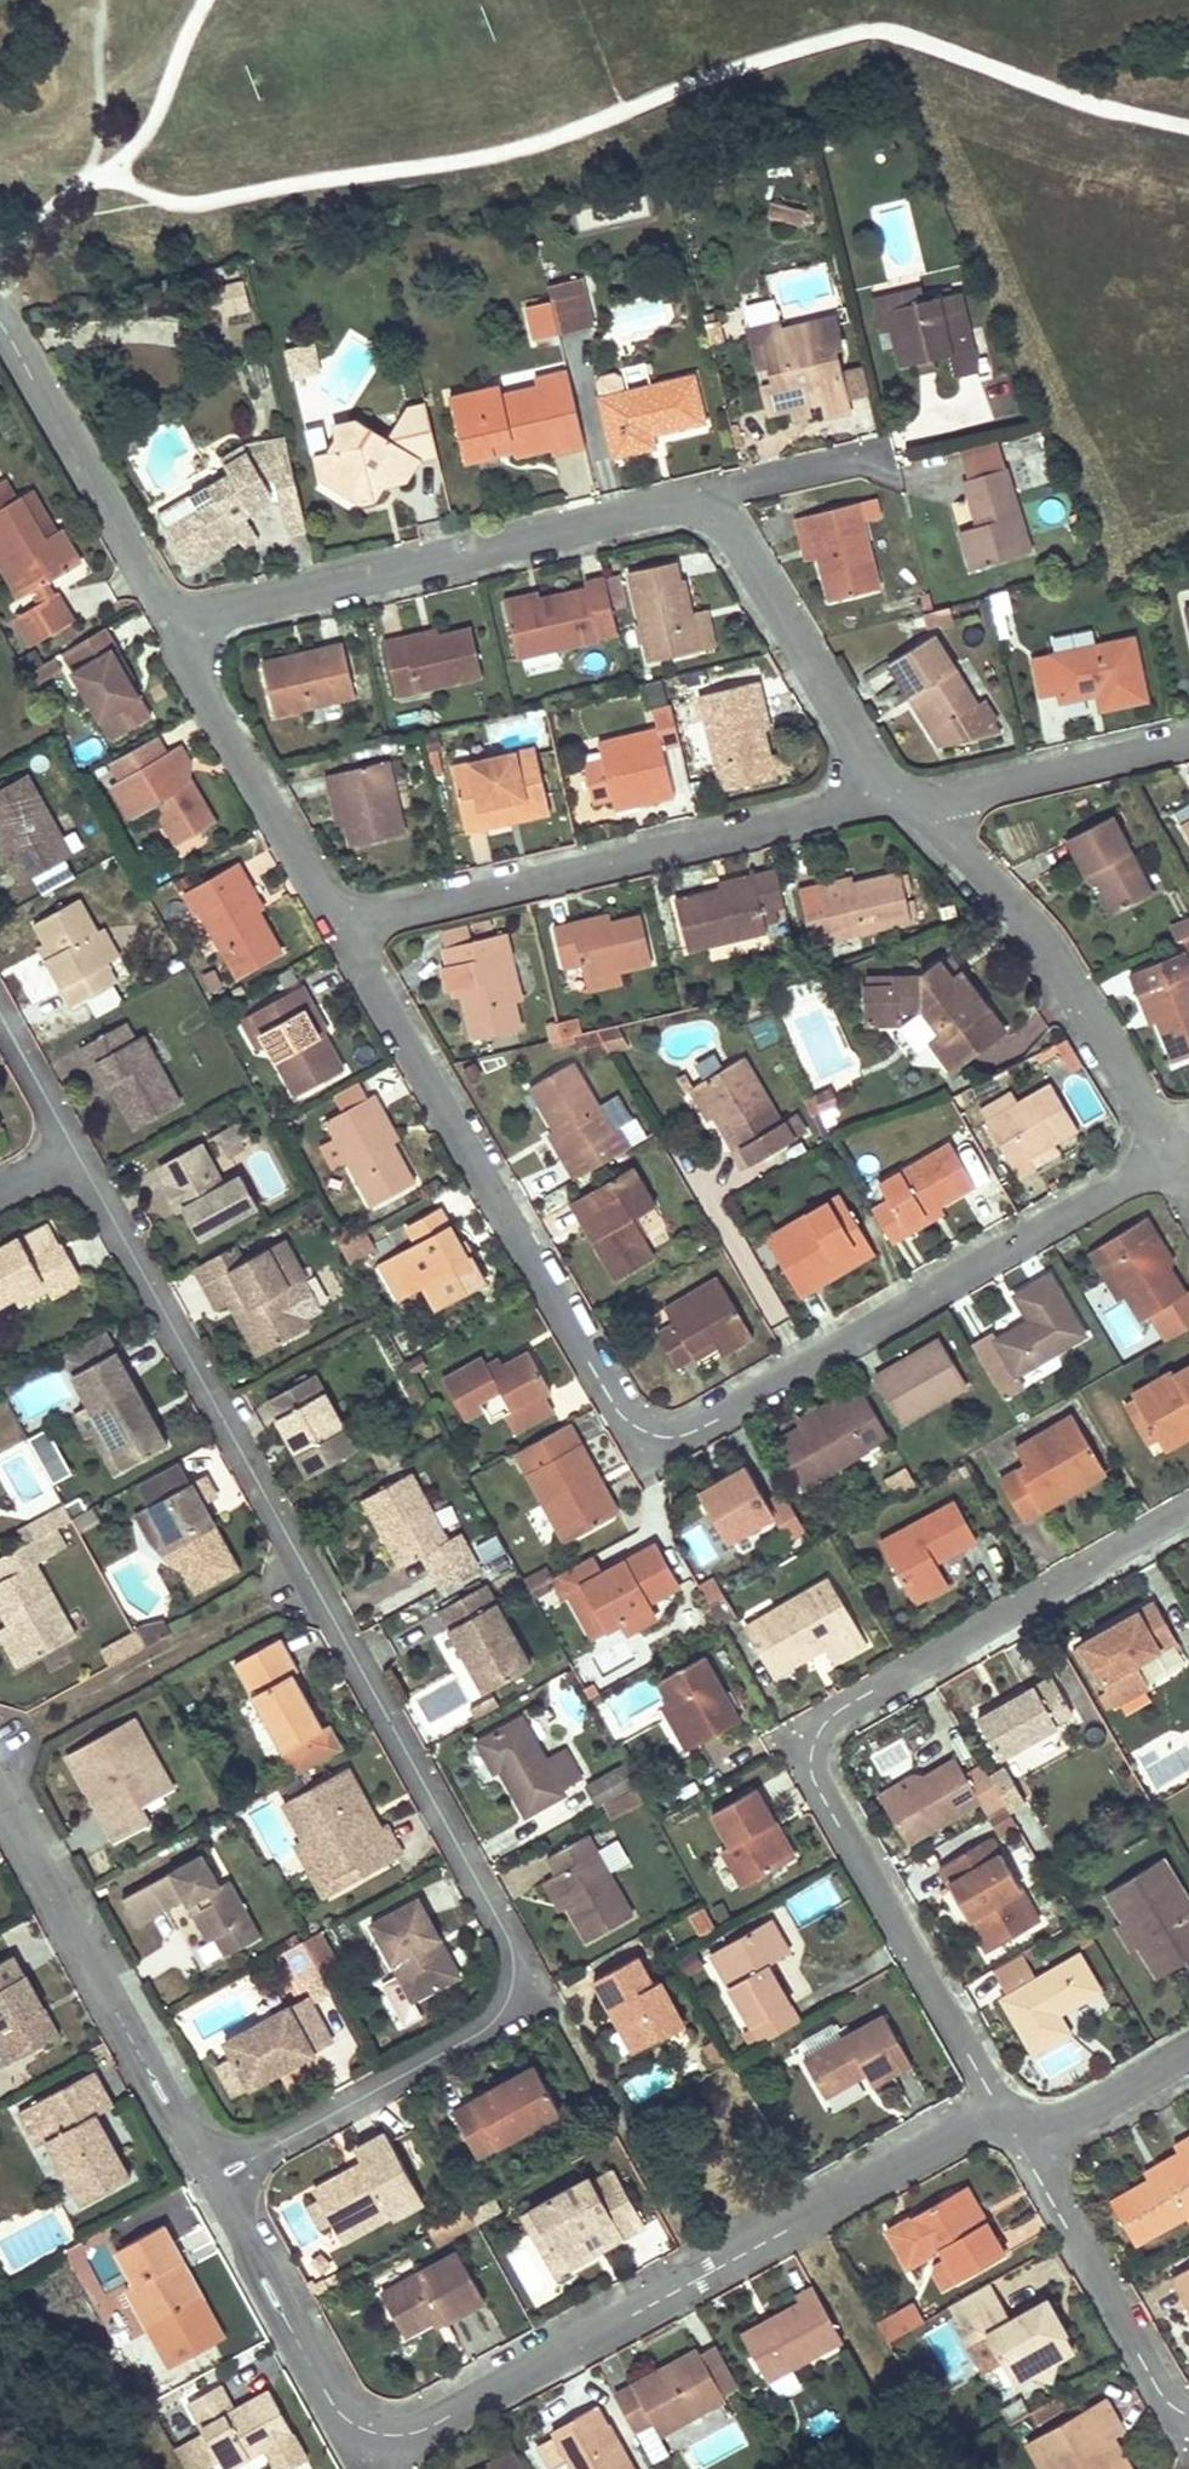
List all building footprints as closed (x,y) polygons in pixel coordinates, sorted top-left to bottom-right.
[(804,211),(778,204),(773,218),(800,226),(804,211)] [(226,310),(249,303),(241,277),(218,284),(226,310)] [(878,303),(888,353),(900,351),(891,312),(927,304),(924,293),(878,303)] [(554,302),(561,333),(593,326),(585,294),(554,302)] [(980,374),(963,296),(927,304),(891,312),(900,351),(904,371),(918,367),(934,364),(952,360),(956,379),(980,374)] [(530,306),(537,339),(561,333),(554,302),(530,306)] [(131,341),(181,345),(183,323),(133,319),(131,341)] [(721,320),(707,323),(712,345),(725,342),(721,320)] [(767,357),(759,358),(772,416),(792,411),(809,407),(825,403),(829,420),(851,414),(844,384),(836,354),(844,351),(837,322),(782,335),(767,357)] [(779,327),(753,332),(759,358),(767,357),(782,335),(779,327)] [(849,365),(851,395),(867,393),(865,364),(849,365)] [(921,380),(937,377),(934,364),(918,367),(921,380)] [(503,397),(502,389),(474,396),(477,411),(457,416),(467,463),(518,452),(519,458),(554,449),(549,427),(581,419),(570,374),(537,381),(539,390),(503,397)] [(617,458),(637,453),(656,449),(653,437),(707,424),(696,378),(603,400),(617,458)] [(457,416),(477,411),(474,396),(453,401),(457,416)] [(322,455),(327,479),(365,504),(377,500),(387,487),(383,474),(386,469),(395,475),(412,451),(424,459),(428,461),(442,459),(429,406),(413,410),(395,439),(368,420),(341,427),(343,440),(336,451),(322,455)] [(795,424),(812,420),(809,407),(792,411),(795,424)] [(554,449),(556,458),(588,450),(581,419),(549,427),(554,449)] [(293,467),(288,440),(268,444),(270,457),(275,470),(293,467)] [(270,457),(268,444),(246,449),(252,459),(270,457)] [(252,459),(246,449),(224,461),(232,476),(210,488),(217,501),(168,531),(193,573),(244,544),(259,535),(250,521),(275,508),(274,497),(267,484),(252,459)] [(387,487),(409,483),(424,459),(412,451),(395,475),(386,469),(383,474),(387,487)] [(302,501),(293,467),(275,470),(270,457),(252,459),(267,484),(277,482),(282,506),(302,501)] [(232,476),(224,461),(202,475),(210,488),(232,476)] [(964,483),(971,505),(978,527),(960,533),(972,572),(1032,554),(1007,470),(964,483)] [(21,501),(10,482),(0,488),(0,513),(21,501)] [(217,501),(210,488),(160,519),(168,531),(217,501)] [(58,535),(35,493),(25,499),(48,540),(58,535)] [(85,566),(65,531),(58,535),(48,540),(25,499),(21,501),(0,513),(0,560),(6,570),(15,565),(33,595),(34,595),(52,584),(85,566)] [(309,532),(302,501),(282,506),(290,539),(309,532)] [(806,519),(808,528),(810,537),(817,536),(833,602),(883,589),(867,521),(883,518),(879,501),(862,505),(806,519)] [(263,543),(259,535),(244,544),(248,552),(263,543)] [(629,576),(650,665),(717,648),(708,613),(693,618),(685,585),(681,586),(676,564),(629,576)] [(6,570),(23,601),(33,595),(15,565),(6,570)] [(629,609),(621,576),(607,580),(614,613),(629,609)] [(614,613),(607,580),(586,585),(588,591),(508,610),(519,660),(600,641),(600,638),(619,633),(614,613)] [(58,595),(52,584),(34,595),(40,605),(58,595)] [(35,646),(74,622),(58,595),(40,605),(18,618),(35,646)] [(947,608),(939,610),(921,615),(924,628),(937,624),(938,629),(952,625),(947,608)] [(77,676),(96,708),(115,741),(154,719),(115,654),(122,650),(110,631),(76,651),(87,670),(77,676)] [(407,648),(407,644),(406,640),(385,645),(395,687),(414,683),(418,697),(484,680),(472,632),(407,648)] [(1060,700),(1074,697),(1088,694),(1086,687),(1095,685),(1100,709),(1146,699),(1133,638),(1032,659),(1040,695),(1058,691),(1060,700)] [(288,639),(260,645),(265,665),(293,659),(288,639)] [(997,724),(986,706),(978,711),(936,640),(892,666),(911,699),(918,695),(940,731),(951,750),(1000,738),(993,727),(997,724)] [(265,665),(271,692),(278,718),(357,700),(344,647),(293,659),(265,665)] [(62,674),(57,662),(34,675),(39,686),(62,674)] [(777,776),(769,740),(760,703),(766,701),(761,682),(704,696),(726,789),(777,776)] [(918,695),(911,699),(933,735),(940,731),(918,695)] [(683,746),(675,711),(655,715),(659,732),(600,746),(605,764),(585,769),(593,806),(614,801),(613,796),(636,790),(640,806),(675,799),(663,751),(683,746)] [(166,813),(164,817),(163,821),(177,848),(217,826),(186,770),(194,766),(184,748),(172,755),(162,739),(120,762),(129,778),(115,788),(134,822),(162,808),(166,813)] [(487,819),(506,815),(504,807),(526,802),(528,810),(549,805),(537,750),(452,769),(467,836),(490,831),(487,819)] [(332,776),(334,786),(336,795),(342,794),(354,847),(407,834),(390,763),(332,776)] [(28,770),(0,785),(0,825),(3,830),(19,859),(11,864),(21,883),(74,853),(28,770)] [(617,812),(640,806),(636,790),(613,796),(614,801),(617,812)] [(490,831),(552,817),(549,805),(528,810),(526,802),(504,807),(506,815),(487,819),(490,831)] [(1068,840),(1076,857),(1085,874),(1094,869),(1116,912),(1152,894),(1113,817),(1068,840)] [(3,830),(0,832),(0,844),(11,864),(19,859),(3,830)] [(205,912),(222,943),(240,974),(283,950),(247,887),(254,884),(244,865),(190,896),(200,914),(205,912)] [(751,877),(752,880),(753,882),(674,900),(686,952),(790,928),(777,871),(751,877)] [(802,890),(805,906),(809,922),(828,918),(834,942),(914,924),(902,873),(822,891),(821,885),(802,890)] [(99,933),(81,898),(37,924),(47,942),(54,956),(47,959),(75,1007),(116,983),(107,965),(90,938),(99,933)] [(1183,936),(1188,933),(1188,916),(1176,923),(1183,936)] [(555,932),(559,951),(564,970),(580,966),(584,981),(619,972),(652,964),(640,917),(599,927),(598,921),(555,932)] [(443,930),(446,945),(475,938),(471,923),(443,930)] [(107,965),(120,957),(106,929),(99,933),(90,938),(107,965)] [(456,966),(465,1003),(474,1039),(523,1028),(505,954),(513,952),(508,930),(475,938),(446,945),(451,967),(456,966)] [(54,956),(47,942),(40,947),(47,959),(54,956)] [(1144,967),(1129,973),(1137,995),(1146,991),(1158,1020),(1174,1059),(1188,1053),(1188,968),(1183,952),(1161,961),(1144,967)] [(961,974),(948,957),(939,964),(952,980),(961,974)] [(870,1029),(885,1027),(901,1026),(900,1014),(925,1011),(944,1037),(932,1044),(951,1070),(1004,1030),(961,974),(952,980),(939,964),(921,977),(891,981),(892,990),(867,993),(870,1029)] [(587,993),(622,984),(619,972),(584,981),(587,993)] [(867,993),(892,990),(891,981),(865,984),(867,993)] [(298,1096),(347,1069),(326,1031),(320,1034),(308,1012),(317,1006),(306,985),(253,1015),(298,1096)] [(1137,995),(1149,1024),(1158,1020),(1146,991),(1137,995)] [(308,1012),(320,1034),(326,1031),(330,1029),(317,1006),(308,1012)] [(556,1040),(579,1037),(577,1018),(554,1021),(556,1040)] [(180,1101),(143,1033),(135,1038),(126,1021),(82,1046),(91,1062),(100,1057),(117,1089),(137,1126),(180,1101)] [(1074,1071),(1084,1065),(1067,1037),(1056,1042),(1074,1071)] [(100,1057),(91,1062),(108,1094),(117,1089),(100,1057)] [(737,1149),(735,1150),(732,1152),(742,1168),(773,1149),(805,1131),(795,1114),(781,1122),(742,1057),(698,1083),(717,1116),(737,1149)] [(613,1131),(593,1095),(573,1060),(529,1085),(569,1157),(564,1159),(576,1180),(632,1148),(619,1127),(613,1131)] [(345,1111),(371,1097),(362,1081),(336,1096),(345,1111)] [(691,1087),(710,1120),(717,1116),(698,1083),(691,1087)] [(981,1109),(1018,1176),(1037,1166),(1031,1155),(1055,1142),(1077,1130),(1052,1085),(1019,1103),(1012,1092),(981,1109)] [(820,1112),(828,1108),(837,1104),(831,1089),(813,1097),(820,1112)] [(973,1101),(966,1089),(953,1096),(960,1109),(973,1101)] [(381,1116),(388,1112),(378,1093),(371,1097),(345,1111),(354,1129),(338,1138),(375,1205),(417,1182),(381,1116)] [(345,1111),(328,1120),(338,1138),(354,1129),(345,1111)] [(242,1147),(229,1124),(217,1130),(230,1154),(242,1147)] [(1037,1166),(1061,1152),(1055,1142),(1031,1155),(1037,1166)] [(206,1160),(197,1143),(161,1164),(170,1181),(206,1160)] [(871,1207),(891,1241),(909,1231),(904,1223),(938,1203),(973,1183),(950,1144),(878,1185),(886,1198),(871,1207)] [(220,1184),(206,1160),(170,1181),(172,1184),(182,1204),(199,1235),(257,1203),(241,1173),(220,1184)] [(632,1219),(655,1207),(634,1168),(580,1196),(594,1221),(586,1226),(615,1281),(654,1259),(632,1219)] [(182,1204),(172,1184),(163,1189),(174,1208),(182,1204)] [(813,1274),(821,1270),(829,1265),(824,1258),(846,1246),(850,1253),(867,1243),(839,1194),(765,1236),(798,1295),(819,1284),(813,1274)] [(580,1196),(572,1201),(586,1226),(594,1221),(580,1196)] [(909,1231),(943,1211),(938,1203),(904,1223),(909,1231)] [(412,1226),(421,1242),(394,1257),(413,1290),(425,1283),(438,1307),(487,1280),(474,1255),(470,1257),(444,1209),(412,1226)] [(363,1230),(355,1215),(332,1227),(340,1242),(363,1230)] [(1168,1263),(1170,1258),(1172,1253),(1161,1252),(1151,1234),(1156,1233),(1146,1215),(1106,1239),(1115,1256),(1107,1260),(1126,1292),(1140,1317),(1186,1292),(1168,1263)] [(374,1249),(363,1230),(340,1242),(351,1262),(374,1249)] [(24,1231),(0,1245),(0,1303),(18,1293),(47,1277),(52,1285),(56,1293),(86,1277),(67,1240),(38,1255),(24,1231)] [(245,1260),(236,1245),(195,1268),(218,1309),(228,1304),(240,1298),(268,1349),(312,1325),(290,1286),(306,1276),(285,1238),(245,1260)] [(1089,1248),(1118,1297),(1126,1292),(1107,1260),(1115,1256),(1106,1239),(1089,1248)] [(819,1284),(872,1253),(867,1243),(850,1253),(846,1246),(824,1258),(829,1265),(821,1270),(813,1274),(819,1284)] [(384,1262),(402,1296),(413,1290),(394,1257),(384,1262)] [(1013,1372),(1082,1332),(1047,1271),(1012,1291),(1026,1316),(975,1345),(996,1382),(1013,1372)] [(656,1330),(675,1364),(694,1356),(691,1350),(712,1339),(720,1353),(752,1336),(717,1274),(664,1304),(673,1319),(656,1330)] [(52,1285),(47,1277),(18,1293),(23,1301),(52,1285)] [(268,1349),(240,1298),(228,1304),(258,1355),(268,1349)] [(875,1374),(888,1396),(901,1419),(966,1381),(940,1336),(875,1374)] [(699,1365),(720,1353),(712,1339),(691,1350),(694,1356),(699,1365)] [(167,1441),(117,1348),(74,1372),(89,1402),(124,1466),(167,1441)] [(552,1386),(531,1348),(502,1364),(491,1370),(487,1361),(484,1355),(443,1378),(464,1416),(485,1405),(481,1398),(501,1387),(512,1408),(504,1412),(513,1428),(554,1406),(545,1390),(552,1386)] [(502,1364),(497,1355),(487,1361),(491,1370),(502,1364)] [(1173,1374),(1168,1367),(1128,1391),(1156,1437),(1188,1418),(1188,1364),(1173,1374)] [(1021,1384),(1013,1372),(996,1382),(1004,1394),(1021,1384)] [(357,1450),(316,1376),(270,1401),(311,1475),(357,1450)] [(843,1401),(839,1394),(822,1403),(825,1409),(774,1439),(800,1485),(831,1467),(863,1449),(888,1435),(863,1390),(843,1401)] [(1118,1397),(1145,1444),(1156,1437),(1128,1391),(1118,1397)] [(124,1466),(89,1402),(75,1410),(88,1434),(95,1430),(116,1469),(124,1466)] [(1100,1457),(1073,1410),(1017,1442),(1026,1459),(998,1475),(1021,1516),(1062,1493),(1057,1481),(1100,1457)] [(1160,1446),(1188,1429),(1188,1418),(1156,1437),(1160,1446)] [(563,1539),(587,1526),(611,1513),(572,1443),(579,1440),(568,1420),(514,1450),(563,1539)] [(31,1436),(55,1479),(72,1470),(48,1427),(31,1436)] [(872,1466),(863,1449),(831,1467),(841,1484),(872,1466)] [(1106,1469),(1100,1457),(1057,1481),(1062,1493),(1106,1469)] [(698,1489),(711,1513),(725,1537),(772,1511),(766,1500),(745,1462),(698,1489)] [(919,1485),(909,1466),(886,1478),(895,1497),(919,1485)] [(449,1538),(413,1474),(367,1499),(404,1568),(425,1556),(433,1572),(473,1550),(463,1531),(449,1538)] [(220,1494),(210,1475),(154,1503),(168,1528),(164,1540),(174,1560),(187,1565),(198,1584),(240,1563),(217,1519),(207,1525),(197,1505),(206,1501),(220,1494)] [(95,1490),(70,1504),(75,1514),(100,1501),(95,1490)] [(784,1490),(766,1500),(772,1511),(787,1537),(805,1528),(784,1490)] [(972,1535),(952,1496),(877,1535),(910,1597),(943,1579),(932,1556),(972,1535)] [(70,1504),(68,1501),(30,1522),(37,1535),(64,1520),(75,1514),(70,1504)] [(217,1519),(206,1501),(197,1505),(207,1525),(217,1519)] [(168,1528),(154,1503),(147,1507),(152,1535),(172,1557),(164,1540),(168,1528)] [(37,1535),(0,1555),(0,1564),(8,1578),(0,1582),(0,1599),(12,1621),(34,1658),(79,1634),(40,1562),(75,1542),(64,1520),(37,1535)] [(497,1532),(475,1541),(482,1559),(505,1550),(497,1532)] [(559,1586),(564,1593),(569,1590),(583,1582),(595,1603),(587,1608),(598,1630),(621,1617),(628,1629),(654,1615),(646,1600),(677,1584),(654,1542),(604,1570),(593,1551),(551,1573),(530,1585),(536,1598),(559,1586)] [(547,1566),(525,1578),(530,1585),(551,1573),(547,1566)] [(723,1594),(712,1575),(700,1582),(711,1601),(723,1594)] [(780,1612),(763,1621),(747,1631),(767,1667),(819,1638),(833,1661),(866,1642),(828,1575),(775,1604),(780,1612)] [(569,1590),(591,1634),(598,1630),(587,1608),(595,1603),(583,1582),(569,1590)] [(532,1665),(486,1583),(440,1608),(487,1691),(532,1665)] [(1149,1688),(1145,1680),(1166,1669),(1161,1660),(1181,1649),(1177,1642),(1155,1602),(1081,1642),(1114,1703),(1115,1705),(1121,1702),(1126,1711),(1150,1699),(1145,1689),(1149,1688)] [(175,1629),(165,1612),(154,1618),(163,1635),(175,1629)] [(163,1635),(154,1618),(137,1628),(141,1634),(146,1644),(163,1635)] [(34,1658),(12,1621),(2,1626),(24,1665),(34,1658)] [(141,1634),(137,1628),(105,1645),(114,1662),(146,1644),(141,1634)] [(326,1726),(296,1671),(302,1669),(284,1635),(234,1662),(283,1748),(281,1749),(296,1773),(345,1746),(332,1722),(326,1726)] [(702,1651),(656,1676),(668,1698),(690,1740),(737,1715),(702,1651)] [(1067,1713),(1047,1678),(974,1719),(997,1759),(1052,1728),(1050,1724),(1067,1713)] [(498,1703),(493,1694),(471,1708),(475,1716),(498,1703)] [(659,1703),(682,1745),(690,1740),(668,1698),(659,1703)] [(157,1752),(136,1714),(68,1752),(118,1841),(152,1822),(143,1805),(163,1794),(145,1759),(157,1752)] [(543,1753),(521,1715),(476,1740),(496,1774),(500,1771),(525,1814),(565,1792),(560,1784),(580,1772),(563,1743),(543,1753)] [(177,1787),(157,1752),(145,1759),(163,1794),(177,1787)] [(918,1782),(912,1780),(898,1788),(894,1780),(876,1790),(903,1839),(977,1798),(986,1814),(1002,1805),(989,1781),(985,1773),(968,1782),(962,1771),(954,1755),(920,1773),(923,1780),(918,1782)] [(968,1782),(985,1773),(979,1762),(962,1771),(968,1782)] [(397,1857),(347,1765),(286,1799),(311,1844),(332,1882),(365,1863),(369,1871),(397,1857)] [(600,1806),(640,1784),(629,1766),(589,1788),(600,1806)] [(911,1771),(894,1780),(898,1788),(912,1780),(918,1782),(923,1780),(920,1773),(911,1771)] [(1021,1804),(1002,1773),(989,1781),(1002,1805),(1007,1812),(1021,1804)] [(735,1880),(758,1868),(781,1855),(763,1822),(771,1817),(753,1784),(708,1808),(725,1840),(715,1845),(735,1880)] [(781,1855),(789,1851),(771,1817),(763,1822),(781,1855)] [(981,1944),(1007,1930),(1032,1916),(987,1832),(935,1860),(981,1944)] [(636,1915),(591,1834),(550,1857),(558,1872),(552,1875),(569,1906),(589,1942),(636,1915)] [(325,1897),(369,1871),(365,1863),(332,1882),(311,1844),(299,1851),(325,1897)] [(221,1885),(203,1851),(125,1895),(140,1921),(185,1895),(188,1902),(212,1890),(218,1900),(206,1907),(221,1933),(231,1952),(251,1941),(242,1922),(254,1915),(234,1877),(221,1885)] [(1152,1853),(1098,1885),(1116,1917),(1130,1940),(1141,1959),(1167,1944),(1173,1956),(1188,1947),(1188,1907),(1156,1851),(1152,1853)] [(569,1906),(552,1875),(543,1880),(560,1911),(569,1906)] [(218,1900),(212,1890),(188,1902),(209,1940),(221,1933),(206,1907),(218,1900)] [(460,1970),(419,1895),(372,1921),(414,1996),(460,1970)] [(264,1934),(254,1915),(242,1922),(251,1941),(264,1934)] [(774,1933),(763,1915),(703,1949),(754,2041),(792,2019),(752,1945),(774,1933)] [(1130,1940),(1116,1917),(1109,1922),(1122,1945),(1130,1940)] [(324,1969),(307,1937),(291,1946),(308,1977),(324,1969)] [(1173,1956),(1167,1944),(1141,1959),(1149,1971),(1173,1956)] [(1003,1986),(1030,1971),(1017,1946),(989,1962),(1003,1986)] [(17,1949),(0,1958),(0,2036),(2,2039),(0,2040),(0,2065),(62,2031),(17,1949)] [(1025,2044),(1061,2025),(1050,2006),(1092,1983),(1072,1949),(1030,1971),(1003,1986),(996,1990),(1025,2044)] [(596,1980),(636,2052),(685,2024),(661,1979),(656,1982),(642,1956),(596,1980)] [(336,2039),(311,1993),(231,2038),(237,2050),(255,2083),(336,2039)] [(817,2091),(837,2081),(856,2070),(862,2082),(902,2061),(876,2012),(797,2054),(817,2091)] [(255,2083),(237,2050),(219,2061),(236,2093),(255,2083)] [(477,2149),(559,2104),(533,2057),(451,2102),(477,2149)] [(113,2103),(94,2066),(66,2081),(85,2118),(101,2110),(113,2103)] [(85,2118),(66,2081),(19,2107),(38,2143),(51,2136),(86,2200),(135,2175),(101,2110),(85,2118)] [(390,2209),(420,2193),(385,2128),(355,2143),(362,2155),(312,2181),(316,2191),(328,2211),(333,2221),(383,2194),(390,2209)] [(1172,2152),(1151,2164),(1154,2172),(1141,2179),(1114,2195),(1137,2236),(1179,2214),(1188,2208),(1188,2139),(1187,2134),(1168,2144),(1172,2152)] [(643,2216),(613,2163),(593,2174),(590,2168),(526,2203),(547,2241),(554,2237),(566,2259),(643,2216)] [(1141,2179),(1154,2172),(1151,2164),(1137,2172),(1141,2179)] [(967,2226),(976,2222),(956,2185),(947,2190),(967,2226)] [(946,2281),(994,2254),(976,2222),(967,2226),(947,2190),(874,2230),(895,2268),(930,2251),(935,2259),(946,2281)] [(328,2211),(316,2191),(303,2198),(315,2218),(328,2211)] [(500,2204),(493,2191),(470,2204),(476,2216),(500,2204)] [(340,2236),(390,2209),(383,2194),(333,2221),(340,2236)] [(519,2207),(551,2267),(566,2259),(554,2237),(547,2241),(526,2203),(519,2207)] [(438,2238),(476,2216),(470,2204),(463,2207),(431,2225),(438,2238)] [(1179,2214),(1184,2223),(1188,2220),(1188,2208),(1179,2214)] [(125,2281),(146,2320),(191,2296),(171,2258),(179,2253),(162,2219),(116,2242),(134,2276),(125,2281)] [(442,2314),(481,2293),(452,2242),(378,2286),(400,2325),(427,2310),(437,2305),(442,2314)] [(200,2292),(179,2253),(171,2258),(191,2296),(200,2292)] [(921,2272),(931,2289),(946,2281),(935,2259),(922,2265),(921,2272)] [(1170,2280),(1173,2286),(1188,2315),(1188,2269),(1170,2280)] [(762,2375),(836,2335),(807,2279),(789,2289),(792,2293),(735,2326),(762,2375)] [(977,2287),(938,2309),(946,2323),(985,2302),(977,2287)] [(191,2296),(146,2320),(167,2360),(221,2332),(200,2292),(191,2296)] [(908,2302),(870,2323),(880,2341),(918,2320),(908,2302)] [(1061,2350),(1034,2302),(996,2322),(985,2302),(946,2323),(957,2342),(973,2334),(1000,2382),(1018,2372),(1037,2380),(1040,2361),(1061,2350)] [(442,2314),(437,2305),(427,2310),(433,2319),(442,2314)] [(734,2384),(710,2338),(696,2344),(720,2391),(734,2384)] [(695,2341),(607,2385),(644,2456),(661,2447),(652,2430),(720,2393),(720,2391),(696,2344),(695,2341)] [(300,2452),(263,2383),(229,2401),(216,2378),(183,2395),(199,2425),(170,2441),(185,2468),(215,2453),(220,2463),(259,2442),(272,2467),(300,2452)] [(1014,2443),(1028,2468),(1104,2468),(1090,2444),(1101,2437),(1111,2432),(1093,2399),(1014,2443)] [(1053,2409),(1048,2399),(1017,2416),(1022,2426),(1053,2409)] [(565,2468),(627,2468),(591,2400),(543,2425),(565,2468)] [(1101,2437),(1090,2444),(1104,2468),(1119,2468),(1101,2437)] [(508,2442),(455,2468),(522,2468),(508,2442)]
